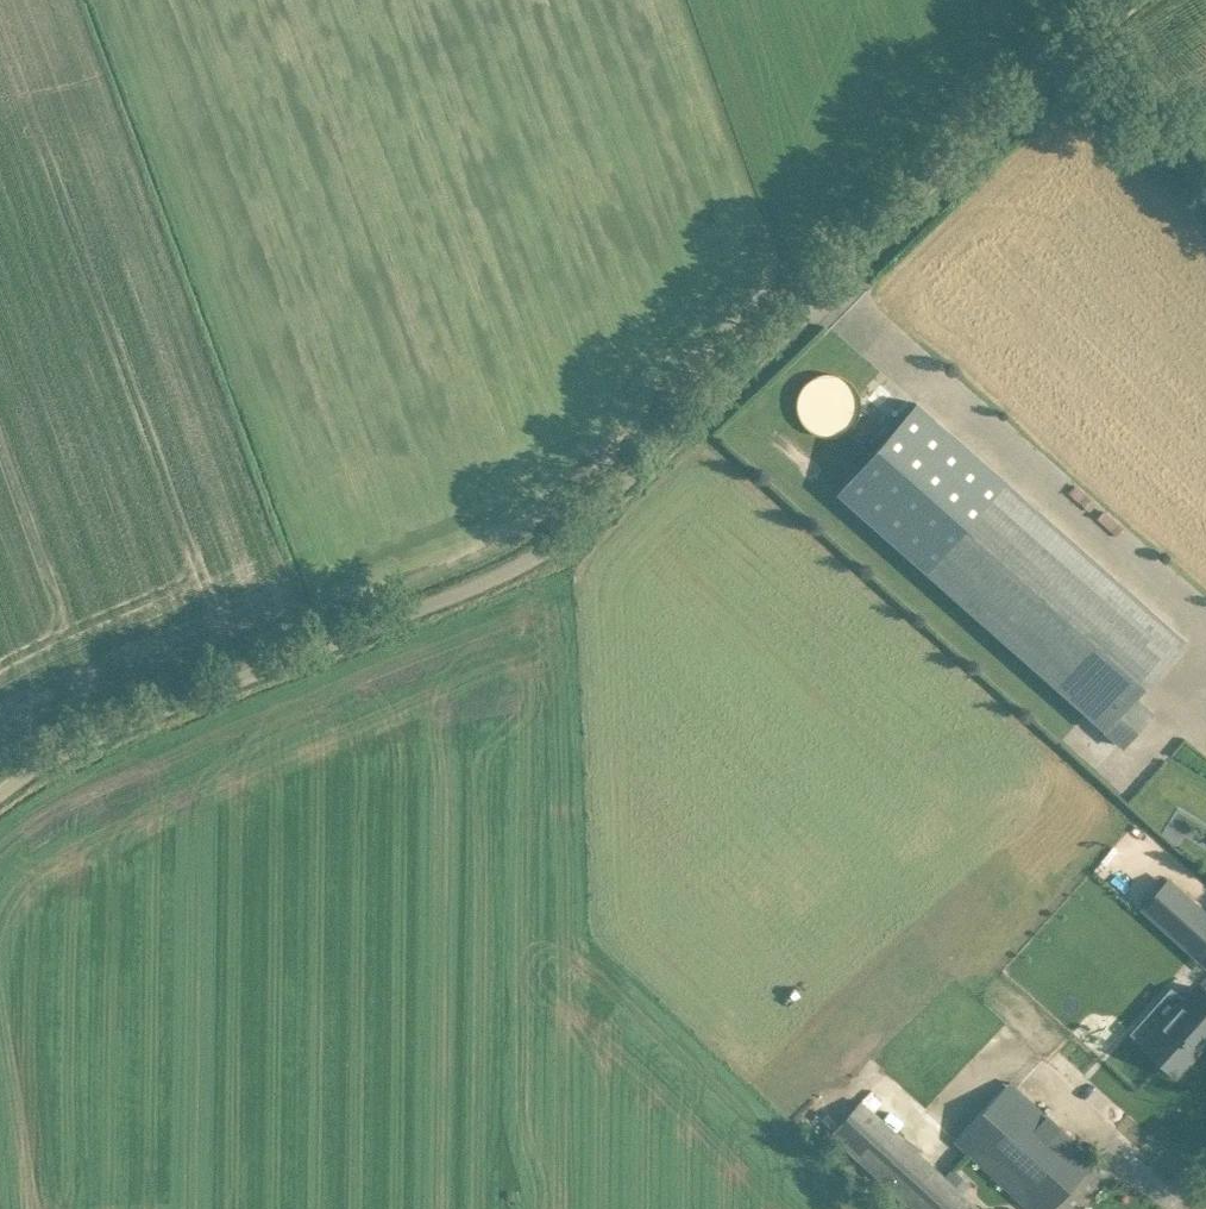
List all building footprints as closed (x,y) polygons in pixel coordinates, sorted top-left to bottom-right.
[(1185,640),(1005,481),(916,402),(836,492),(925,571),(1123,746),(1152,713),(1134,698),(1185,640)] [(1143,907),(1184,943),(1188,938),(1204,953),(1200,958),(1205,963),(1205,915),(1167,880),(1143,907)] [(1194,984),(1142,1040),(1161,1058),(1160,1060),(1172,1072),(1205,1034),(1205,995),(1194,984)] [(1094,1160),(1010,1081),(956,1138),(1031,1208),(1048,1208),(1094,1160)] [(910,1208),(975,1208),(977,1207),(962,1192),(969,1183),(952,1168),(945,1177),(860,1099),(828,1135),(910,1208)]
